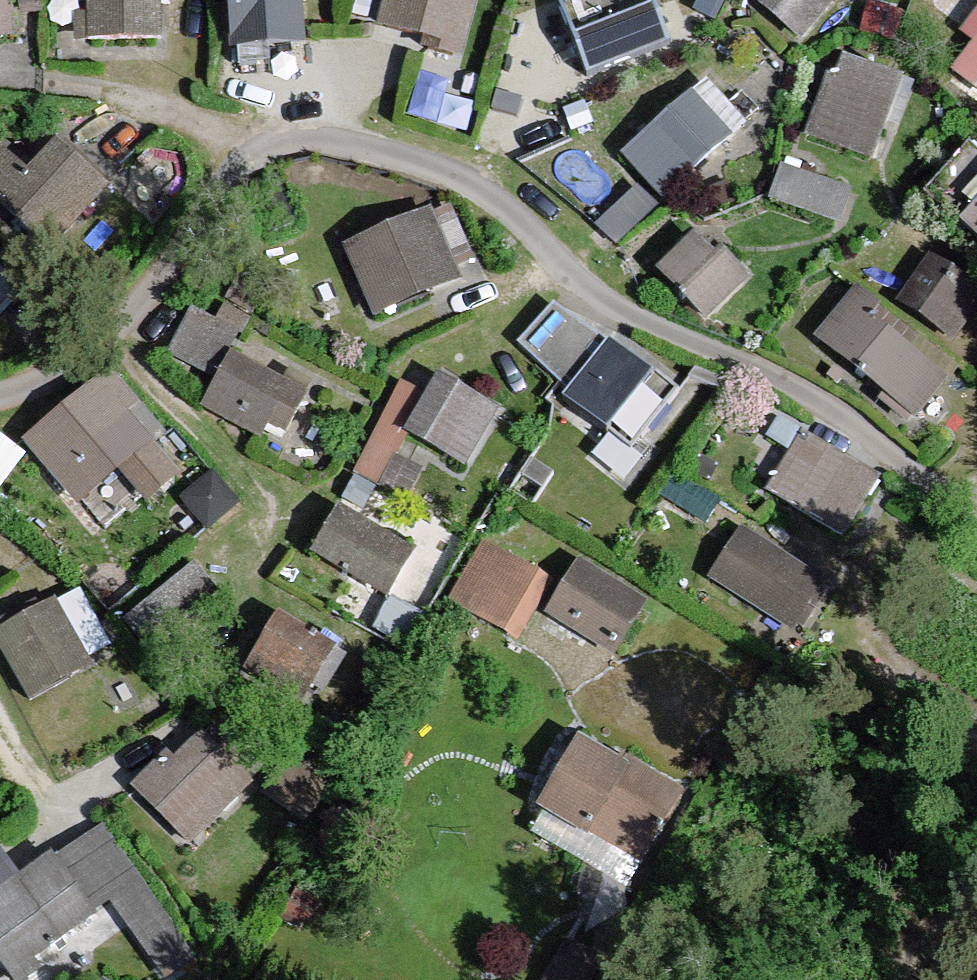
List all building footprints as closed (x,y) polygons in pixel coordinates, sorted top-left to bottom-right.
[(18,39),(13,0),(0,0),(0,41),(18,39)] [(87,44),(160,44),(160,0),(87,0),(87,44)] [(231,54),(308,48),(304,0),(227,0),(231,54)] [(377,28),(463,50),(476,0),(385,0),(377,28)] [(559,1),(586,74),(668,44),(651,0),(562,0),(559,1)] [(799,44),(839,0),(750,0),(799,44)] [(959,32),(973,44),(948,75),(976,98),(976,9),(959,32)] [(903,81),(840,55),(806,136),(868,163),(903,81)] [(747,128),(704,81),(620,156),(663,204),(747,128)] [(28,253),(99,176),(47,129),(9,170),(0,162),(0,228),(28,253)] [(926,195),(976,238),(976,156),(966,147),(926,195)] [(780,166),(769,202),(844,225),(855,190),(780,166)] [(429,212),(343,250),(374,320),(460,283),(429,212)] [(698,233),(657,272),(706,324),(747,284),(698,233)] [(929,255),(893,308),(953,348),(976,312),(976,287),(929,255)] [(956,366),(859,288),(815,341),(913,420),(956,366)] [(197,364),(236,330),(206,296),(167,329),(197,364)] [(553,305),(518,345),(633,450),(677,395),(553,305)] [(309,396),(229,353),(201,404),(281,448),(309,396)] [(108,373),(21,445),(77,512),(119,477),(145,507),(189,471),(108,373)] [(499,413),(431,375),(396,436),(465,474),(499,413)] [(881,480),(800,432),(764,492),(845,540),(881,480)] [(321,507),(293,565),(372,604),(401,545),(321,507)] [(556,574),(479,531),(443,595),(521,638),(533,611),(556,574)] [(733,543),(706,589),(791,640),(819,594),(733,543)] [(194,554),(130,602),(152,632),(217,584),(194,554)] [(556,574),(533,611),(610,661),(646,607),(568,556),(556,574)] [(0,633),(0,651),(30,705),(91,671),(53,604),(0,633)] [(337,653),(273,622),(250,669),(314,699),(337,653)] [(196,726),(131,790),(187,848),(253,784),(196,726)] [(676,783),(578,729),(518,837),(616,891),(676,783)] [(103,826),(71,849),(165,979),(173,979),(200,961),(103,826)] [(9,979),(33,979),(42,973),(35,963),(96,919),(51,857),(16,883),(0,861),(0,967),(9,979)] [(546,979),(593,979),(603,962),(569,942),(546,979)]
